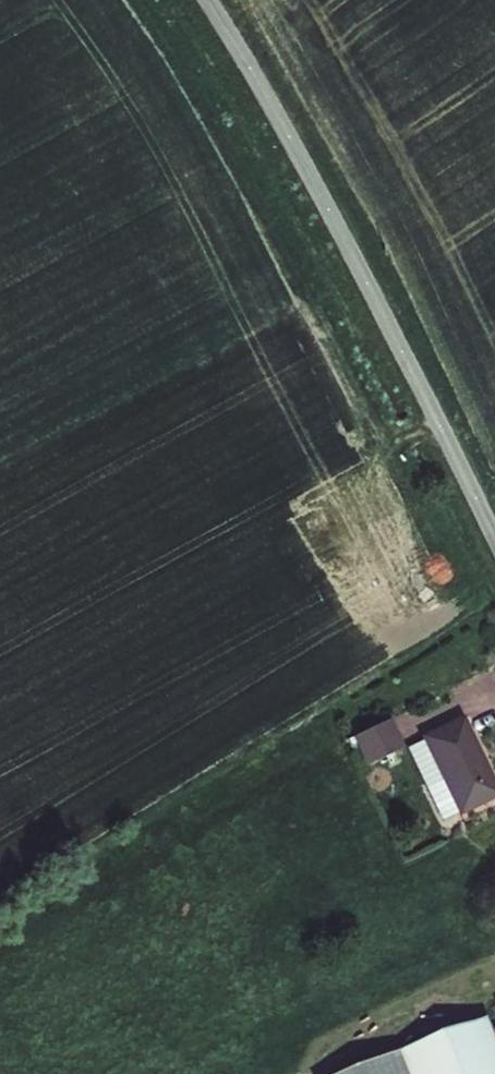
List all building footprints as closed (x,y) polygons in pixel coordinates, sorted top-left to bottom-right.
[(464,714),(421,735),(423,740),(459,814),(460,816),(494,799),(494,778),(464,714)] [(405,746),(391,717),(353,736),(367,765),(405,746)] [(443,822),(459,814),(423,740),(407,747),(443,822)] [(490,1015),(346,1073),(494,1073),(494,1029),(490,1015)]
